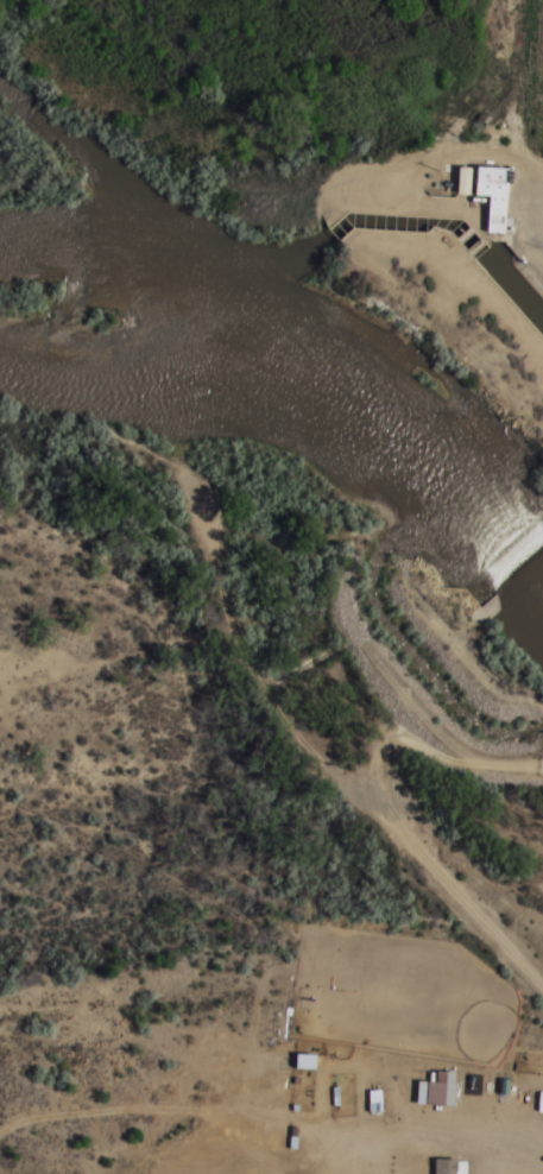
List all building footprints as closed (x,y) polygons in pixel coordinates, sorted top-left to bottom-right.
[(471,166),(459,166),(459,192),(471,192),(471,166)] [(506,232),(508,167),(475,166),(474,194),(488,195),(487,232),(506,232)] [(433,1159),(433,1173),(456,1173),(456,1159),(433,1159)]
